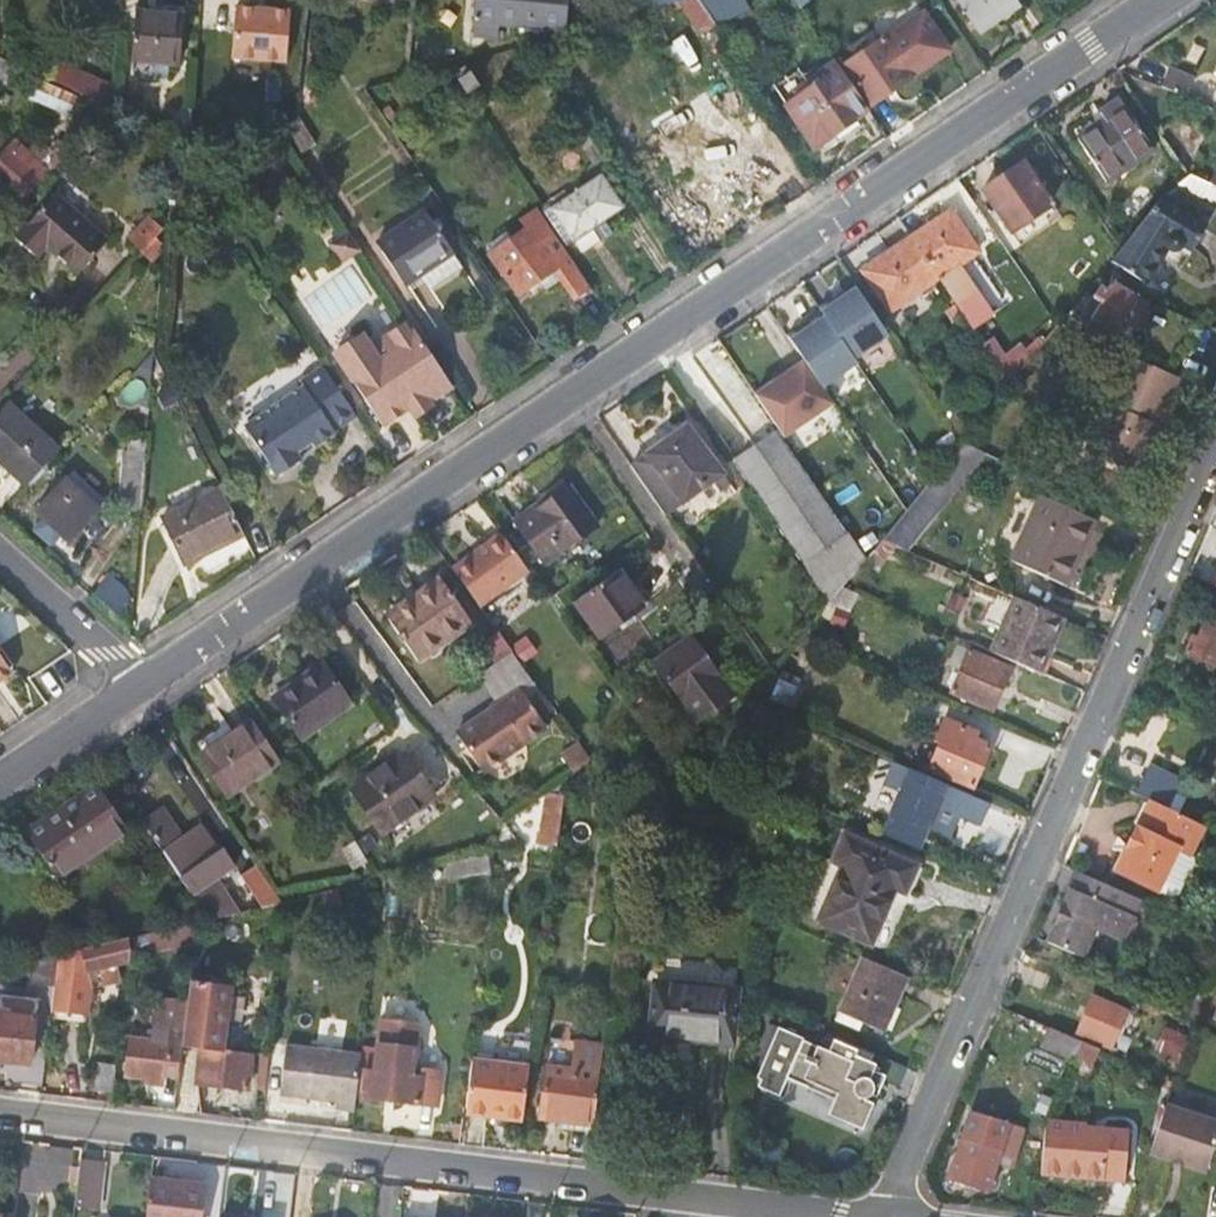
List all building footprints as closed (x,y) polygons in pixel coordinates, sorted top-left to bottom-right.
[(563,31),(566,0),(475,0),(472,36),(497,38),(498,24),(563,31)] [(675,1),(701,38),(716,28),(698,0),(681,0),(675,1)] [(716,28),(767,4),(772,14),(794,4),(791,0),(698,0),(716,28)] [(799,10),(814,0),(793,0),(799,10)] [(1009,0),(955,0),(953,1),(973,32),(1013,7),(1009,0)] [(288,58),(291,7),(236,3),(233,54),(288,58)] [(131,62),(134,62),(177,66),(178,51),(195,52),(198,8),(146,4),(145,15),(135,14),(131,62)] [(868,106),(907,79),(906,79),(944,54),(918,15),(842,65),(868,106)] [(10,77),(20,66),(0,57),(0,75),(10,77)] [(177,74),(177,66),(134,62),(134,72),(140,80),(164,83),(177,74)] [(54,81),(92,98),(96,81),(55,63),(54,81)] [(865,112),(832,63),(822,70),(826,77),(784,105),(813,148),(830,135),(835,142),(859,126),(854,119),(865,112)] [(465,91),(476,83),(465,66),(453,73),(465,91)] [(437,98),(458,90),(445,70),(408,80),(417,100),(435,94),(437,98)] [(77,95),(36,77),(29,99),(67,115),(77,95)] [(111,106),(113,89),(96,81),(92,98),(97,100),(111,106)] [(725,170),(745,156),(741,149),(763,135),(735,93),(713,109),(709,102),(688,115),(725,170)] [(50,153),(39,165),(26,153),(12,142),(0,154),(0,174),(23,195),(44,172),(48,175),(111,106),(97,100),(50,153)] [(1151,150),(1117,100),(1098,112),(1103,120),(1077,137),(1106,180),(1151,150)] [(1174,114),(1161,136),(1184,172),(1207,132),(1174,114)] [(713,178),(725,170),(688,115),(677,123),(684,135),(646,160),(665,189),(673,185),(679,193),(710,173),(713,178)] [(313,143),(297,118),(283,126),(299,152),(313,143)] [(37,141),(26,153),(39,165),(50,153),(37,141)] [(752,166),(745,156),(725,170),(731,179),(752,166)] [(1049,203),(1021,162),(982,188),(996,208),(989,213),(994,221),(1001,216),(1010,230),(1049,203)] [(719,187),(731,179),(725,170),(713,178),(719,187)] [(555,207),(588,251),(613,234),(604,221),(626,206),(604,174),(555,207)] [(71,266),(103,231),(60,192),(17,238),(36,255),(46,244),(71,266)] [(1206,233),(1159,203),(1122,248),(1112,259),(1148,281),(1168,249),(1174,251),(1181,250),(1192,256),(1206,233)] [(578,301),(596,289),(540,208),(522,218),(530,230),(492,254),(519,293),(557,269),(578,301)] [(949,211),(910,238),(937,277),(963,314),(970,309),(962,296),(972,289),(956,265),(976,251),(949,211)] [(404,285),(420,274),(430,289),(461,267),(451,253),(423,213),(376,244),(404,285)] [(162,231),(147,218),(125,241),(140,254),(162,231)] [(319,230),(320,232),(352,239),(337,218),(319,230)] [(342,245),(352,239),(320,232),(327,243),(332,251),(342,245)] [(910,238),(871,264),(899,304),(937,277),(910,238)] [(1101,285),(1074,330),(1105,344),(1122,319),(1132,324),(1147,302),(1116,282),(1110,290),(1101,285)] [(825,317),(853,358),(888,334),(856,288),(848,294),(837,301),(834,296),(818,308),(825,317)] [(844,289),(834,296),(837,301),(848,294),(844,289)] [(818,382),(853,358),(825,317),(806,330),(803,325),(787,336),(800,356),(818,382)] [(385,427),(409,412),(424,401),(427,405),(452,388),(409,324),(370,350),(362,337),(336,354),(385,427)] [(818,382),(800,356),(784,366),(787,371),(774,380),(754,394),(783,437),(832,403),(818,382)] [(1133,356),(1116,391),(1122,394),(1138,359),(1133,356)] [(1122,394),(1116,391),(1109,408),(1105,406),(1089,442),(1102,448),(1100,453),(1132,467),(1144,439),(1148,441),(1178,375),(1138,359),(1122,394)] [(787,371),(784,366),(771,375),(774,380),(787,371)] [(301,385),(304,390),(244,430),(277,480),(301,464),(298,461),(295,456),(311,445),(315,450),(335,436),(334,435),(356,420),(323,371),(301,385)] [(178,402),(170,386),(156,392),(164,409),(178,402)] [(6,401),(0,408),(0,455),(30,482),(61,449),(6,401)] [(430,410),(427,405),(424,401),(409,412),(414,421),(430,410)] [(720,475),(686,428),(630,467),(663,515),(720,475)] [(845,536),(778,437),(738,464),(805,563),(845,536)] [(903,547),(982,450),(963,441),(905,511),(884,538),(903,547)] [(120,510),(140,512),(144,466),(125,465),(120,510)] [(68,542),(100,508),(68,478),(36,511),(68,542)] [(536,511),(534,508),(517,519),(547,562),(600,525),(571,486),(536,511)] [(183,564),(242,536),(219,487),(160,516),(183,564)] [(1066,583),(1094,518),(1041,493),(1012,557),(1066,583)] [(501,532),(451,568),(478,604),(527,568),(501,532)] [(845,536),(805,563),(832,601),(863,563),(845,536)] [(642,605),(619,573),(576,603),(599,636),(642,605)] [(471,625),(442,581),(388,616),(420,660),(471,625)] [(493,604),(503,622),(539,600),(528,583),(493,604)] [(1039,650),(1055,613),(1011,593),(986,648),(1039,671),(1046,652),(1039,650)] [(1215,601),(1199,640),(1193,637),(1186,652),(1215,664),(1215,601)] [(1046,652),(1063,616),(1055,613),(1039,650),(1046,652)] [(513,653),(525,670),(539,661),(513,623),(498,633),(513,653)] [(497,631),(479,643),(495,666),(511,655),(513,653),(498,633),(497,631)] [(728,683),(697,640),(660,665),(692,708),(728,683)] [(992,707),(1009,667),(968,649),(951,690),(992,707)] [(511,655),(495,666),(478,677),(499,707),(457,734),(483,771),(548,726),(528,697),(536,691),(511,655)] [(12,674),(0,656),(0,683),(12,674)] [(352,703),(324,663),(273,697),(301,738),(352,703)] [(801,681),(782,672),(769,701),(788,709),(801,681)] [(968,736),(971,728),(949,719),(944,731),(939,729),(935,739),(939,742),(930,764),(972,782),(988,745),(968,736)] [(228,794),(277,761),(250,722),(202,756),(228,794)] [(577,741),(559,753),(572,773),(591,760),(577,741)] [(433,798),(404,757),(351,792),(379,834),(433,798)] [(989,800),(891,758),(882,779),(899,787),(880,830),(917,846),(936,803),(979,822),(989,800)] [(1150,765),(1137,793),(1145,797),(1169,806),(1181,779),(1150,765)] [(128,830),(97,786),(25,835),(56,880),(128,830)] [(1175,881),(1201,821),(1169,806),(1145,797),(1114,870),(1175,897),(1180,883),(1175,881)] [(207,918),(236,911),(212,877),(232,863),(221,847),(215,851),(196,824),(179,836),(159,807),(139,821),(207,918)] [(539,844),(553,845),(557,814),(543,813),(539,844)] [(905,890),(917,863),(846,831),(833,858),(844,863),(819,919),(872,942),(896,886),(905,890)] [(363,864),(351,843),(336,851),(348,873),(363,864)] [(260,905),(281,900),(255,863),(239,874),(260,905)] [(1098,899),(1104,882),(1075,869),(1068,885),(1071,888),(1049,940),(1086,957),(1097,929),(1104,932),(1108,923),(1117,927),(1122,909),(1098,899)] [(1098,899),(1122,909),(1117,927),(1126,931),(1133,915),(1130,913),(1138,896),(1104,882),(1098,899)] [(171,927),(130,937),(129,958),(175,946),(171,927)] [(123,960),(125,938),(70,951),(74,974),(90,970),(94,981),(115,975),(112,963),(123,960)] [(57,955),(55,976),(51,1003),(51,1008),(72,1010),(75,992),(69,975),(74,974),(70,951),(56,954),(57,955)] [(882,1029),(907,974),(862,956),(839,1010),(882,1029)] [(36,974),(33,1000),(51,1003),(55,976),(36,974)] [(686,1024),(732,1028),(737,984),(655,976),(649,1031),(685,1034),(686,1024)] [(246,1060),(233,1059),(234,1049),(220,1048),(228,987),(186,981),(184,1001),(181,1028),(179,1038),(178,1048),(199,1051),(196,1081),(244,1086),(246,1060)] [(33,1000),(3,997),(2,1012),(0,1011),(0,1058),(43,1063),(50,1017),(51,1008),(51,1003),(33,1000)] [(1111,1046),(1127,1012),(1092,997),(1077,1032),(1111,1046)] [(175,1072),(178,1048),(179,1038),(181,1028),(184,1001),(158,998),(153,1037),(128,1034),(123,1073),(163,1078),(164,1071),(175,1072)] [(379,1021),(374,1070),(364,1068),(360,1094),(435,1102),(438,1069),(410,1066),(415,1026),(379,1021)] [(868,1067),(875,1050),(827,1029),(820,1042),(780,1023),(758,1072),(765,1075),(761,1083),(779,1091),(788,1073),(807,1082),(811,1073),(840,1087),(831,1106),(864,1121),(885,1074),(868,1067)] [(730,1039),(732,1028),(686,1024),(685,1034),(649,1031),(649,1043),(692,1047),(694,1035),(730,1039)] [(1043,1045),(1075,1059),(1083,1040),(1051,1026),(1043,1045)] [(1097,1046),(1083,1040),(1075,1059),(1089,1065),(1097,1046)] [(331,1108),(353,1110),(360,1053),(285,1042),(279,1092),(332,1099),(331,1108)] [(237,1050),(234,1049),(233,1059),(246,1060),(247,1051),(237,1050)] [(112,1088),(115,1061),(98,1059),(95,1086),(112,1088)] [(465,1110),(520,1116),(527,1065),(471,1059),(465,1110)] [(1089,1065),(1075,1059),(1072,1066),(1086,1072),(1089,1065)] [(540,1114),(592,1121),(598,1069),(547,1063),(540,1114)] [(1165,1106),(1149,1155),(1205,1173),(1215,1140),(1215,1122),(1165,1106)] [(989,1188),(1011,1122),(973,1109),(951,1176),(989,1188)] [(1096,1128),(1050,1122),(1044,1171),(1127,1178),(1131,1138),(1095,1134),(1096,1128)] [(99,1161),(78,1158),(73,1205),(94,1208),(99,1161)] [(201,1185),(148,1179),(144,1216),(197,1216),(201,1185)] [(0,1208),(0,1216),(10,1216),(11,1209),(0,1208)]
